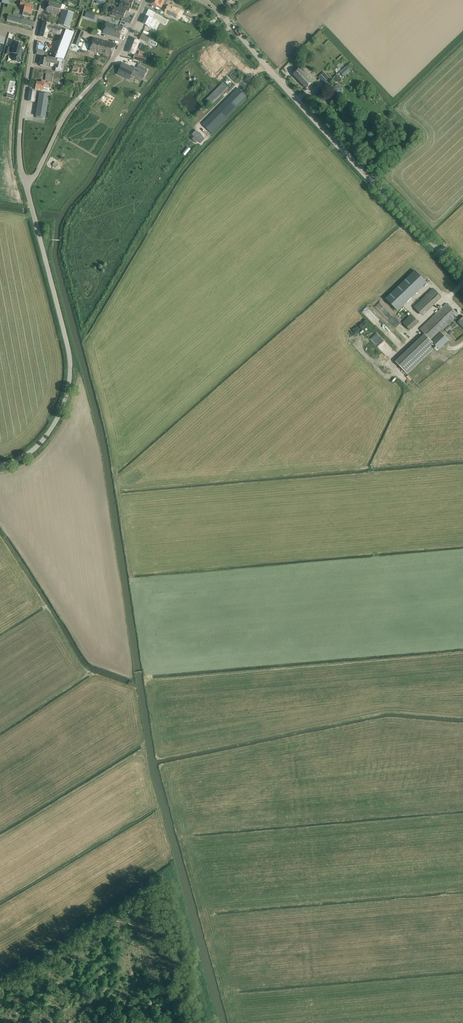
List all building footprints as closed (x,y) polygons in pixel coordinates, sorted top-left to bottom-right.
[(118,0),(120,1),(119,4),(130,8),(131,8),(134,0),(118,0)] [(24,7),(23,11),(22,15),(27,16),(28,12),(32,13),(34,6),(29,4),(20,1),(19,5),(24,7)] [(69,27),(73,13),(60,9),(62,5),(49,1),(46,10),(59,14),(59,13),(61,13),(58,24),(69,27)] [(129,12),(130,8),(119,4),(118,8),(114,7),(112,15),(124,18),(126,11),(129,12)] [(169,5),(165,13),(177,18),(180,11),(169,5)] [(145,19),(143,23),(147,25),(147,26),(153,29),(155,24),(157,21),(157,20),(165,24),(167,20),(155,14),(155,13),(149,9),(144,19),(145,19)] [(51,33),(62,36),(64,29),(53,25),(53,24),(43,22),(40,36),(49,38),(51,33)] [(123,27),(119,26),(106,22),(104,29),(102,29),(102,30),(98,29),(96,34),(101,35),(102,32),(103,32),(103,33),(120,39),(123,27)] [(62,36),(53,58),(65,60),(75,33),(64,29),(62,36)] [(77,29),(76,33),(72,44),(78,46),(83,32),(82,31),(82,30),(77,29)] [(140,40),(136,39),(131,37),(126,51),(134,54),(140,40)] [(104,49),(106,41),(105,41),(104,41),(102,41),(102,40),(93,38),(90,50),(104,54),(105,49),(104,49)] [(20,59),(22,49),(21,49),(23,43),(15,41),(13,48),(12,48),(11,53),(14,53),(13,57),(20,59)] [(117,44),(106,41),(104,49),(105,49),(104,54),(111,56),(117,44)] [(205,53),(208,56),(215,49),(212,46),(205,53)] [(212,60),(209,56),(206,59),(210,63),(209,64),(217,72),(227,62),(219,54),(212,60)] [(63,69),(65,60),(53,58),(46,56),(46,58),(41,57),(39,65),(48,66),(49,63),(56,64),(55,68),(63,69)] [(123,63),(118,72),(124,75),(127,76),(129,71),(143,78),(146,72),(137,67),(135,66),(135,67),(134,69),(133,68),(123,63)] [(347,67),(341,73),(343,76),(349,70),(347,67)] [(314,81),(304,70),(303,71),(300,68),(297,70),(293,74),(306,88),(310,85),(314,81)] [(322,81),(328,75),(324,72),(319,77),(322,81)] [(36,81),(35,88),(37,88),(43,89),(48,90),(49,90),(50,88),(49,87),(49,83),(44,82),(45,82),(45,81),(41,80),(41,81),(41,82),(36,81)] [(206,100),(211,106),(229,88),(223,82),(206,100)] [(335,95),(339,95),(341,93),(341,90),(339,87),(340,86),(338,84),(336,84),(334,87),(335,88),(333,89),(333,93),(335,95)] [(37,88),(35,88),(35,90),(30,89),(28,101),(33,102),(36,102),(37,95),(36,94),(37,88)] [(202,124),(210,132),(246,97),(238,88),(202,124)] [(35,115),(45,117),(49,94),(39,93),(35,115)] [(203,140),(208,134),(200,126),(194,131),(203,140)] [(383,298),(395,311),(425,283),(413,270),(383,298)] [(414,308),(422,316),(440,297),(432,289),(414,308)] [(431,340),(438,334),(440,332),(455,318),(458,322),(462,327),(462,317),(461,319),(457,316),(458,315),(447,303),(443,307),(420,328),(425,333),(431,340)] [(418,322),(411,314),(402,322),(410,330),(418,322)] [(381,321),(377,325),(395,344),(399,341),(381,321)] [(407,330),(399,323),(397,326),(398,327),(396,329),(402,335),(407,330)] [(431,340),(431,341),(436,346),(439,349),(448,340),(440,332),(438,334),(431,340)] [(403,354),(396,361),(407,373),(425,357),(436,346),(431,341),(425,334),(420,338),(418,340),(410,347),(407,350),(403,354)] [(383,351),(390,357),(395,351),(387,343),(385,345),(387,347),(383,351)]
